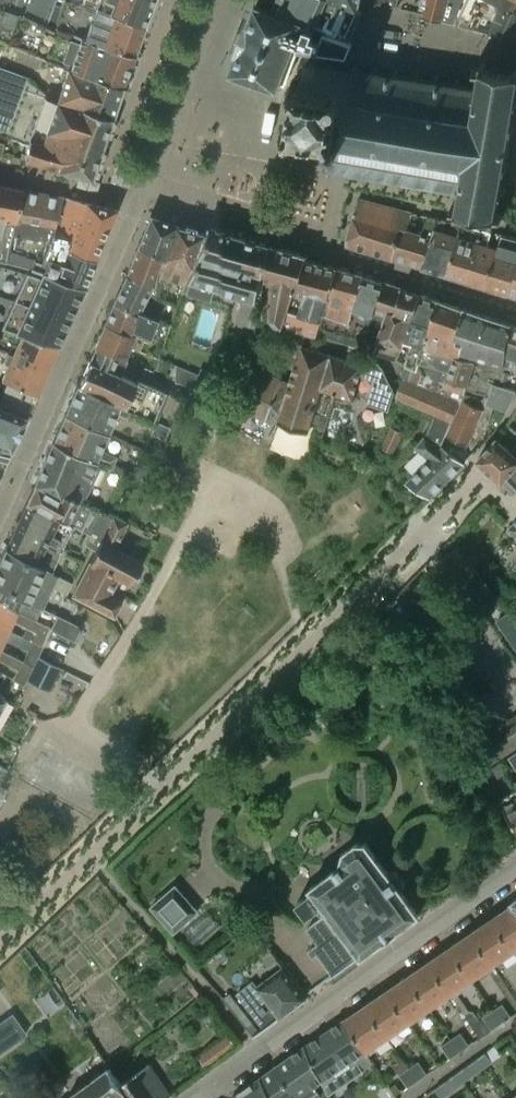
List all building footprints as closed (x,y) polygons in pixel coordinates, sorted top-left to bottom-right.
[(16,0),(0,0),(0,41),(2,42),(54,61),(53,64),(67,69),(122,87),(122,84),(134,54),(72,34),(62,31),(53,28),(46,24),(32,17),(14,8),(16,0)] [(54,4),(55,0),(16,0),(14,8),(32,17),(46,24),(54,4)] [(134,54),(144,26),(95,8),(94,10),(75,3),(65,0),(63,0),(61,6),(54,4),(46,24),(53,28),(62,31),(72,34),(134,54)] [(75,3),(94,10),(95,8),(144,26),(145,26),(145,24),(153,3),(152,3),(153,0),(65,0),(75,3)] [(272,11),(303,23),(302,24),(303,24),(309,27),(325,33),(328,26),(331,18),(334,12),(338,3),(332,0),(277,0),(276,3),(272,11)] [(338,3),(334,12),(331,18),(328,26),(325,33),(349,42),(362,13),(357,11),(359,0),(332,0),(338,3)] [(424,16),(442,21),(446,8),(448,0),(428,0),(424,16)] [(446,8),(442,21),(456,25),(461,6),(463,1),(463,0),(448,0),(446,8)] [(461,6),(456,25),(471,29),(484,0),(463,0),(463,1),(461,6)] [(471,29),(488,34),(515,42),(515,41),(515,0),(484,0),(471,29)] [(238,53),(231,73),(278,90),(295,42),(346,50),(349,42),(325,33),(309,27),(303,24),(302,24),(303,23),(272,11),(256,5),(248,25),(243,39),(238,53)] [(515,106),(515,71),(515,72),(503,70),(503,69),(490,66),(490,68),(487,67),(488,62),(482,61),(481,66),(475,65),(474,71),(480,72),(478,88),(460,85),(461,80),(456,79),(455,84),(439,82),(440,76),(435,76),(435,81),(419,79),(420,73),(415,72),(414,78),(399,75),(400,70),(395,69),(395,75),(379,72),(380,67),(375,66),(374,71),(371,71),(369,73),(366,72),(363,71),(361,69),(359,69),(360,64),(355,63),(354,68),(335,65),(335,60),(331,59),(330,64),(310,61),(311,57),(306,56),(306,61),(301,60),(300,65),(305,65),(302,81),(300,80),(298,88),(289,87),(288,95),(297,97),(297,104),(298,107),(299,107),(298,112),(298,116),(296,116),(294,118),(293,126),(284,124),(282,133),(292,135),(290,142),(297,143),(298,135),(330,140),(329,148),(332,148),(330,163),(326,163),(325,167),(329,168),(328,172),(333,173),(333,168),(336,169),(337,167),(341,168),(344,169),(345,170),(348,171),(347,176),(351,176),(352,172),(366,174),(365,179),(370,180),(371,175),(384,177),(384,182),(388,183),(389,178),(402,180),(402,185),(406,186),(407,181),(421,183),(420,188),(424,189),(425,184),(439,186),(438,191),(443,192),(443,187),(456,189),(456,190),(461,190),(458,204),(453,203),(452,209),(457,210),(456,215),(462,216),(463,211),(492,215),(491,221),(497,222),(497,220),(502,220),(503,212),(498,211),(502,192),(504,192),(506,191),(506,189),(505,187),(503,187),(502,184),(501,184),(502,177),(504,170),(505,170),(508,167),(509,164),(507,162),(510,143),(515,145),(515,124),(513,124),(515,106)] [(67,69),(57,98),(56,101),(111,117),(122,87),(67,69)] [(11,122),(8,131),(25,137),(21,152),(17,151),(16,157),(20,158),(20,159),(91,177),(101,146),(105,136),(104,136),(111,117),(56,101),(57,98),(47,96),(47,97),(26,79),(0,70),(0,118),(11,122)] [(2,259),(9,250),(12,232),(22,189),(0,185),(0,259),(2,259)] [(63,197),(22,189),(12,232),(9,250),(35,259),(41,261),(47,243),(49,244),(63,197)] [(116,209),(68,198),(55,246),(49,244),(47,243),(41,261),(35,259),(32,268),(38,270),(42,272),(85,288),(96,260),(116,209)] [(401,228),(407,230),(408,227),(408,226),(412,213),(358,199),(346,244),(392,258),(401,228)] [(177,226),(150,216),(134,253),(163,264),(172,240),(178,227),(177,227),(177,226)] [(434,228),(437,218),(428,216),(422,235),(407,230),(401,228),(392,258),(422,267),(434,228)] [(434,228),(422,267),(424,268),(425,269),(430,271),(431,270),(436,271),(437,273),(442,274),(444,273),(446,274),(459,235),(444,231),(446,220),(437,218),(434,228)] [(446,274),(467,280),(482,229),(462,224),(460,230),(459,235),(446,274)] [(159,275),(184,283),(186,279),(204,234),(186,229),(178,227),(172,240),(163,264),(159,275)] [(213,287),(245,296),(238,321),(256,327),(261,302),(264,278),(270,255),(272,246),(246,239),(246,238),(230,234),(206,228),(204,234),(186,279),(184,283),(181,292),(185,293),(185,294),(209,301),(213,287)] [(467,280),(487,286),(498,248),(488,245),(492,232),(482,229),(467,280)] [(507,292),(515,272),(515,238),(502,234),(501,240),(499,248),(498,248),(487,286),(507,292)] [(277,247),(272,246),(270,255),(264,278),(268,279),(273,281),(272,318),(274,321),(278,324),(282,326),(287,310),(295,286),(298,284),(299,284),(306,260),(307,260),(308,256),(277,247)] [(5,262),(31,270),(32,268),(35,259),(9,250),(5,262)] [(157,278),(159,275),(163,264),(134,253),(126,274),(126,275),(151,285),(151,286),(147,294),(156,298),(162,280),(157,279),(157,278)] [(323,313),(338,268),(325,265),(324,269),(317,267),(318,263),(307,260),(306,260),(299,284),(298,284),(295,286),(287,310),(322,320),(324,315),(324,313),(323,313)] [(369,328),(383,282),(356,273),(349,271),(349,272),(338,268),(323,313),(324,313),(324,315),(322,320),(317,336),(356,347),(369,352),(375,330),(369,328)] [(507,292),(515,295),(515,272),(507,292)] [(27,273),(1,329),(21,335),(58,346),(59,344),(64,332),(69,321),(72,316),(79,300),(82,293),(84,288),(43,274),(41,278),(27,273)] [(136,313),(136,312),(147,294),(151,286),(151,285),(125,275),(123,282),(113,304),(136,313)] [(399,351),(402,345),(405,336),(411,316),(414,317),(421,294),(419,293),(404,289),(404,288),(402,288),(383,282),(369,328),(375,330),(369,352),(395,361),(398,355),(399,351)] [(395,361),(406,364),(418,368),(418,367),(419,365),(438,300),(421,294),(414,317),(411,316),(405,336),(414,339),(408,358),(398,355),(395,361)] [(464,309),(438,300),(419,365),(424,366),(420,381),(431,385),(434,385),(464,395),(465,391),(466,391),(466,389),(477,354),(462,350),(466,336),(456,332),(464,309)] [(113,304),(104,323),(141,339),(138,349),(137,350),(157,358),(169,325),(136,312),(136,313),(113,304)] [(495,405),(508,409),(512,404),(515,393),(515,389),(505,384),(508,372),(505,371),(506,366),(507,363),(506,363),(506,356),(502,355),(512,324),(510,323),(510,324),(504,322),(504,321),(503,321),(503,323),(497,321),(498,319),(497,319),(496,319),(491,317),(488,316),(487,316),(486,315),(486,316),(481,316),(470,312),(466,309),(467,309),(465,308),(465,309),(464,309),(456,332),(466,336),(462,350),(477,354),(466,389),(466,391),(479,395),(478,407),(484,410),(479,420),(480,420),(482,421),(488,423),(495,405)] [(317,336),(322,320),(287,310),(282,326),(305,332),(317,336)] [(104,323),(95,346),(124,358),(129,345),(138,349),(141,339),(104,323)] [(515,389),(515,325),(513,324),(512,324),(502,355),(506,356),(506,363),(507,363),(506,366),(505,371),(508,372),(505,384),(515,389)] [(12,343),(8,352),(47,369),(49,365),(50,365),(58,346),(21,335),(16,345),(12,343)] [(89,360),(89,361),(119,374),(126,359),(124,358),(95,346),(94,347),(95,349),(97,350),(93,359),(92,358),(89,359),(89,360)] [(328,364),(331,354),(303,346),(294,374),(291,384),(283,382),(283,380),(253,366),(248,364),(233,402),(236,404),(267,419),(308,432),(311,423),(317,425),(321,414),(314,412),(321,389),(321,388),(328,364)] [(2,380),(17,386),(37,395),(44,378),(43,378),(45,374),(46,374),(48,369),(47,369),(8,352),(4,362),(8,364),(2,380)] [(321,388),(321,389),(354,399),(362,376),(375,381),(368,404),(388,410),(394,392),(380,363),(363,358),(362,364),(331,354),(328,364),(321,388)] [(84,372),(78,385),(118,405),(124,407),(133,412),(155,423),(156,421),(157,421),(168,393),(136,379),(135,381),(119,374),(89,361),(88,362),(84,372)] [(419,365),(418,367),(418,368),(406,364),(402,375),(407,376),(420,381),(424,366),(419,365)] [(407,376),(402,387),(426,397),(431,385),(420,381),(407,376)] [(211,399),(216,387),(197,379),(192,391),(211,399)] [(65,414),(106,433),(114,415),(129,421),(133,412),(124,407),(118,405),(78,385),(77,386),(83,389),(81,393),(75,392),(65,414)] [(426,397),(402,387),(396,401),(434,417),(427,434),(441,445),(446,435),(464,395),(434,385),(431,385),(426,397)] [(10,450),(11,450),(12,448),(16,439),(13,438),(15,433),(18,434),(26,418),(27,417),(27,416),(35,400),(6,389),(0,405),(0,446),(10,450)] [(468,445),(480,420),(479,420),(484,410),(478,407),(479,395),(466,391),(465,391),(464,395),(446,435),(468,445)] [(56,435),(53,442),(95,460),(101,463),(112,467),(116,457),(99,450),(106,433),(65,414),(56,435)] [(156,421),(155,423),(150,434),(164,440),(163,440),(165,441),(171,427),(157,421),(156,421)] [(403,432),(391,426),(381,447),(394,453),(403,432)] [(462,462),(441,445),(427,434),(417,448),(431,459),(408,482),(431,497),(463,464),(465,463),(463,461),(462,462)] [(497,438),(478,460),(502,482),(515,465),(515,444),(511,450),(497,438)] [(62,493),(81,502),(101,463),(95,460),(53,442),(35,483),(61,496),(62,493)] [(2,470),(4,465),(10,450),(0,446),(0,469),(2,470)] [(147,482),(150,474),(153,468),(152,467),(152,468),(142,464),(136,477),(147,482)] [(502,482),(514,494),(515,492),(515,465),(502,482)] [(61,496),(35,483),(27,502),(50,515),(51,513),(73,525),(82,529),(92,510),(80,504),(81,502),(62,493),(61,496)] [(50,515),(27,502),(18,520),(14,530),(5,548),(52,572),(73,525),(51,513),(50,515)] [(101,539),(102,539),(111,518),(92,510),(82,529),(87,532),(94,535),(101,539)] [(95,550),(94,550),(89,562),(72,595),(114,617),(121,603),(109,596),(118,577),(131,584),(143,562),(116,547),(127,523),(112,516),(111,518),(102,539),(101,539),(95,550)] [(81,543),(88,547),(94,535),(87,532),(81,543)] [(94,550),(95,550),(101,539),(94,535),(88,547),(89,547),(94,550)] [(5,548),(0,560),(0,587),(37,605),(46,584),(52,587),(58,576),(51,572),(52,572),(5,548)] [(469,559),(452,571),(490,623),(499,617),(495,611),(501,604),(491,589),(469,559)] [(65,580),(58,576),(52,587),(59,591),(65,580)] [(72,583),(65,580),(59,591),(66,595),(72,583)] [(17,612),(34,621),(35,620),(41,607),(37,605),(0,587),(0,603),(17,612)] [(12,622),(35,632),(31,641),(31,642),(40,646),(49,628),(49,627),(35,620),(34,621),(17,612),(0,603),(0,626),(9,630),(12,622)] [(81,627),(55,615),(49,627),(49,628),(74,641),(81,627)] [(40,646),(31,642),(31,641),(8,631),(9,630),(0,626),(0,649),(4,640),(29,651),(23,662),(32,667),(42,647),(40,646)] [(15,668),(17,669),(11,679),(14,681),(23,685),(32,667),(23,662),(18,659),(0,650),(0,660),(15,668)] [(38,657),(27,679),(48,689),(59,667),(38,657)] [(14,704),(23,685),(14,681),(11,679),(0,673),(0,684),(8,688),(3,697),(4,697),(4,698),(14,704)] [(510,719),(499,726),(514,749),(515,748),(515,728),(510,719)] [(499,726),(488,733),(503,756),(514,749),(499,726)] [(492,764),(503,756),(488,733),(477,740),(492,764)] [(481,771),(492,764),(477,740),(466,748),(481,771)] [(499,801),(515,826),(515,790),(499,801)] [(317,952),(334,973),(328,977),(329,978),(331,976),(333,975),(342,969),(343,968),(343,967),(358,956),(358,957),(360,955),(361,955),(362,957),(364,955),(384,940),(387,939),(385,937),(384,936),(394,929),(394,930),(395,932),(398,931),(397,930),(418,915),(418,916),(420,914),(418,912),(403,892),(405,884),(396,871),(388,871),(366,843),(357,843),(345,852),(343,861),(344,863),(346,866),(335,875),(334,874),(335,874),(333,871),(331,873),(313,887),(313,886),(311,888),(312,890),(313,889),(314,891),(297,903),(307,917),(320,908),(325,915),(307,928),(318,943),(309,950),(313,955),(317,952)] [(198,911),(176,886),(152,907),(174,932),(198,911)] [(514,903),(492,918),(514,950),(515,948),(515,906),(514,903)] [(492,918),(471,933),(493,964),(514,950),(492,918)] [(471,933),(450,947),(472,979),(493,964),(471,933)] [(459,987),(472,979),(450,947),(429,962),(451,993),(454,997),(462,991),(459,987)] [(429,962),(408,976),(430,1007),(451,993),(429,962)] [(237,993),(265,1028),(301,1002),(307,997),(284,966),(257,986),(253,981),(237,993)] [(408,976),(387,990),(409,1021),(430,1007),(408,976)] [(387,990),(367,1004),(388,1036),(409,1021),(387,990)] [(231,993),(224,999),(253,1034),(253,1035),(254,1036),(261,1031),(231,993)] [(366,1051),(388,1036),(367,1004),(345,1019),(365,1050),(366,1051)] [(493,1010),(502,1023),(511,1016),(503,1004),(493,1010)] [(502,1023),(493,1010),(484,1017),(492,1029),(502,1023)] [(340,1067),(353,1058),(361,1071),(374,1062),(366,1051),(365,1050),(345,1019),(305,1046),(322,1079),(321,1080),(328,1093),(348,1079),(340,1067)] [(451,1039),(460,1051),(469,1045),(461,1032),(451,1039)] [(212,1044),(221,1056),(236,1045),(227,1033),(212,1044)] [(460,1051),(451,1039),(442,1045),(450,1058),(460,1051)] [(260,1078),(272,1097),(311,1097),(318,1093),(313,1086),(321,1080),(322,1079),(305,1046),(277,1066),(260,1078)] [(484,1053),(478,1057),(485,1066),(491,1062),(484,1053)] [(478,1057),(459,1071),(465,1080),(485,1066),(478,1057)] [(410,1067),(418,1080),(427,1073),(419,1061),(410,1067)] [(131,1097),(168,1097),(172,1095),(171,1094),(171,1095),(150,1065),(151,1064),(150,1063),(136,1073),(122,1083),(121,1084),(131,1097)] [(121,1084),(122,1083),(119,1080),(120,1080),(119,1078),(118,1078),(110,1067),(68,1097),(131,1097),(121,1084)] [(418,1080),(410,1067),(400,1074),(408,1087),(418,1080)] [(459,1071),(435,1088),(441,1097),(465,1080),(459,1071)] [(260,1078),(232,1097),(233,1097),(272,1097),(260,1078)]
